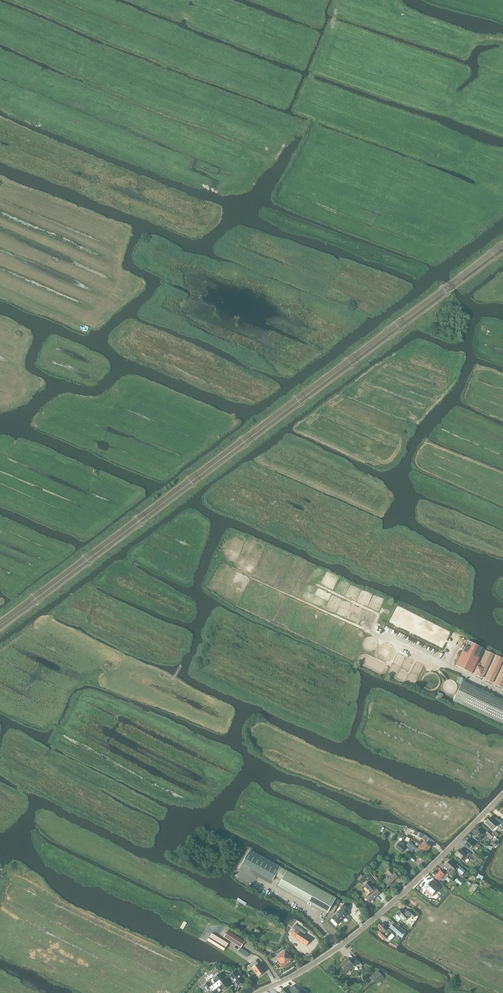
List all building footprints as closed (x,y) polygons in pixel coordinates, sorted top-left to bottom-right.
[(455,666),(472,674),(484,649),(467,641),(455,666)] [(475,672),(478,673),(476,676),(482,678),(494,654),(498,656),(486,680),(492,683),(502,659),(502,658),(487,651),(488,651),(484,659),(482,658),(481,662),(483,663),(482,665),(479,663),(475,672)] [(502,724),(502,700),(463,681),(461,685),(453,701),(502,724)] [(502,827),(502,824),(496,818),(494,821),(490,818),(485,823),(493,830),(497,826),(501,829),(502,827)] [(479,842),(485,834),(479,829),(473,836),(479,842)] [(419,833),(418,837),(422,839),(424,841),(421,845),(428,851),(431,847),(426,842),(430,839),(425,835),(419,833)] [(468,840),(465,844),(471,849),(474,845),(468,840)] [(399,843),(395,847),(402,853),(405,849),(399,843)] [(409,846),(407,849),(412,853),(415,849),(418,852),(419,851),(424,855),(428,851),(421,845),(417,849),(416,848),(417,847),(412,843),(409,846)] [(470,855),(471,855),(466,851),(464,853),(460,849),(455,854),(464,862),(468,857),(472,861),(474,859),(470,855)] [(250,850),(243,863),(273,880),(276,876),(281,867),(250,850)] [(473,852),(471,855),(477,860),(479,857),(473,852)] [(457,872),(455,870),(457,867),(449,861),(445,866),(449,869),(447,871),(454,878),(456,875),(455,874),(457,872)] [(281,867),(276,876),(282,880),(279,886),(328,913),(336,898),(281,867)] [(384,881),(388,886),(395,879),(394,877),(396,875),(391,869),(386,873),(389,876),(384,881)] [(444,878),(445,879),(448,875),(442,869),(440,871),(435,877),(439,881),(442,878),(443,879),(444,878)] [(367,875),(363,878),(368,883),(364,886),(371,893),(366,898),(370,903),(377,896),(375,895),(379,892),(372,885),(375,883),(367,875)] [(455,881),(460,886),(464,882),(458,877),(455,881)] [(438,891),(437,890),(440,886),(439,885),(435,881),(433,879),(431,881),(427,885),(424,888),(433,896),(438,891)] [(468,891),(473,894),(478,886),(474,883),(468,891)] [(339,911),(332,918),(338,924),(339,924),(342,922),(341,921),(348,915),(346,913),(349,910),(344,905),(338,910),(339,911)] [(402,909),(401,909),(396,914),(404,922),(410,917),(409,916),(410,915),(413,918),(416,915),(410,909),(407,912),(408,913),(407,914),(402,909)] [(385,940),(392,934),(388,929),(382,923),(378,927),(381,930),(378,933),(385,940)] [(406,933),(394,924),(390,928),(402,938),(406,933)] [(295,925),(292,929),(295,931),(293,934),(297,936),(296,938),(307,946),(311,940),(304,935),(306,932),(295,925)] [(228,931),(224,937),(241,948),(245,942),(228,931)] [(229,943),(212,933),(207,941),(224,951),(229,943)] [(238,952),(246,957),(249,954),(241,948),(238,952)] [(276,958),(281,964),(280,965),(283,969),(290,962),(290,961),(293,958),(286,950),(276,958)] [(346,972),(353,965),(355,967),(360,962),(355,958),(350,962),(347,959),(344,961),(345,962),(341,966),(340,965),(346,972)] [(253,963),(247,967),(250,971),(253,969),(258,976),(259,976),(260,976),(261,975),(264,972),(258,964),(256,961),(253,962),(253,963)] [(244,983),(235,971),(230,975),(239,987),(244,983)] [(383,977),(379,972),(371,978),(376,984),(383,977)] [(223,989),(224,991),(229,987),(219,974),(214,978),(216,980),(210,984),(208,982),(204,986),(209,992),(217,992),(223,989)]
